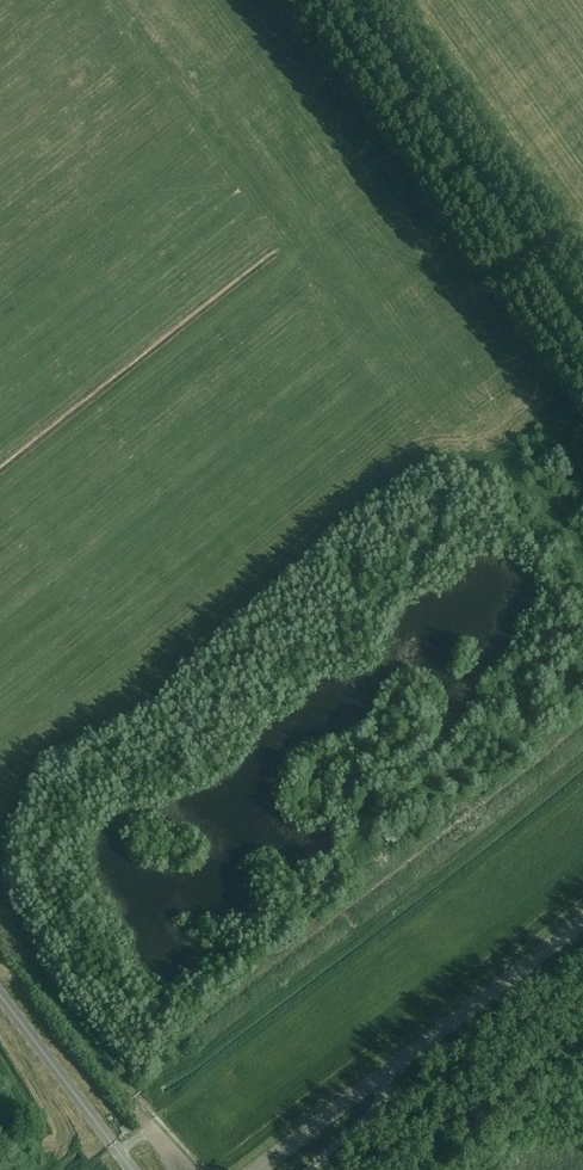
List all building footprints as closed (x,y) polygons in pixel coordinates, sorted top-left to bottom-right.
[(318,71),(315,73),(326,87),(327,86),(329,84),(329,85),(331,83),(337,78),(338,78),(339,78),(328,63),(320,69),(320,70),(318,71)] [(289,69),(281,71),(282,77),(291,75),(289,69)] [(311,76),(303,82),(314,97),(315,96),(321,91),(323,90),(323,89),(325,88),(326,87),(315,73),(313,74),(313,75),(311,76)] [(167,195),(154,205),(157,209),(157,208),(159,210),(158,211),(164,219),(171,214),(170,214),(174,210),(175,211),(177,209),(176,207),(171,200),(169,198),(167,196),(168,196),(167,195)] [(272,198),(258,209),(259,211),(259,210),(264,217),(265,219),(267,220),(267,221),(268,222),(282,210),(280,208),(278,206),(272,198)] [(338,199),(325,209),(328,213),(328,212),(330,214),(329,215),(336,222),(342,218),(342,217),(346,214),(349,212),(347,210),(342,204),(340,201),(340,202),(338,200),(338,199)] [(416,212),(413,215),(423,228),(423,227),(425,226),(428,224),(427,224),(434,219),(436,218),(434,215),(431,211),(426,205),(418,211),(419,211),(417,213),(416,212)] [(282,210),(268,222),(268,223),(269,223),(270,225),(272,227),(277,233),(278,234),(292,223),(285,215),(283,213),(284,213),(282,210)] [(307,275),(289,279),(289,281),(290,281),(292,289),(291,289),(292,291),(293,293),(292,294),(293,295),(311,291),(310,288),(309,288),(309,285),(307,275)] [(222,282),(204,287),(206,297),(207,297),(207,299),(208,302),(225,298),(225,296),(225,297),(224,294),(224,292),(223,292),(222,284),(222,282)] [(311,291),(293,295),(293,296),(294,299),(294,301),(295,301),(296,309),(296,310),(314,306),(312,296),(311,296),(311,294),(311,291)] [(225,298),(208,302),(208,305),(209,305),(209,307),(211,317),(229,313),(229,312),(228,312),(226,304),(227,304),(226,302),(225,299),(226,299),(225,298)] [(377,347),(364,357),(367,360),(369,362),(368,362),(374,370),(381,366),(380,365),(384,362),(385,363),(387,360),(386,358),(386,359),(381,352),(379,349),(379,350),(377,348),(378,347),(377,347)] [(248,364),(234,374),(237,378),(238,378),(239,380),(245,388),(251,383),(255,380),(258,378),(256,376),(251,370),(252,369),(250,367),(249,367),(248,365),(248,364)] [(126,389),(110,393),(111,393),(112,396),(111,396),(112,399),(114,407),(114,409),(118,408),(123,407),(130,405),(128,396),(127,393),(128,393),(126,389)] [(296,404),(282,415),(288,423),(290,425),(289,425),(291,427),(306,416),(305,415),(303,413),(302,411),(297,405),(296,404)] [(306,416),(291,427),(293,430),(295,432),(301,440),(315,429),(314,428),(309,422),(310,421),(308,419),(308,420),(306,418),(307,417),(306,416)] [(50,455),(42,461),(46,467),(54,461),(50,455)] [(305,468),(301,471),(311,484),(312,484),(311,483),(313,482),(314,482),(316,480),(322,475),(323,475),(325,474),(323,471),(322,471),(319,467),(315,461),(307,467),(305,469),(305,468)] [(66,476),(58,482),(62,488),(70,482),(66,476)] [(233,485),(221,496),(222,497),(222,496),(224,498),(224,499),(226,501),(232,506),(231,507),(233,509),(236,506),(235,506),(239,502),(239,503),(245,497),(238,490),(236,488),(233,485)]
